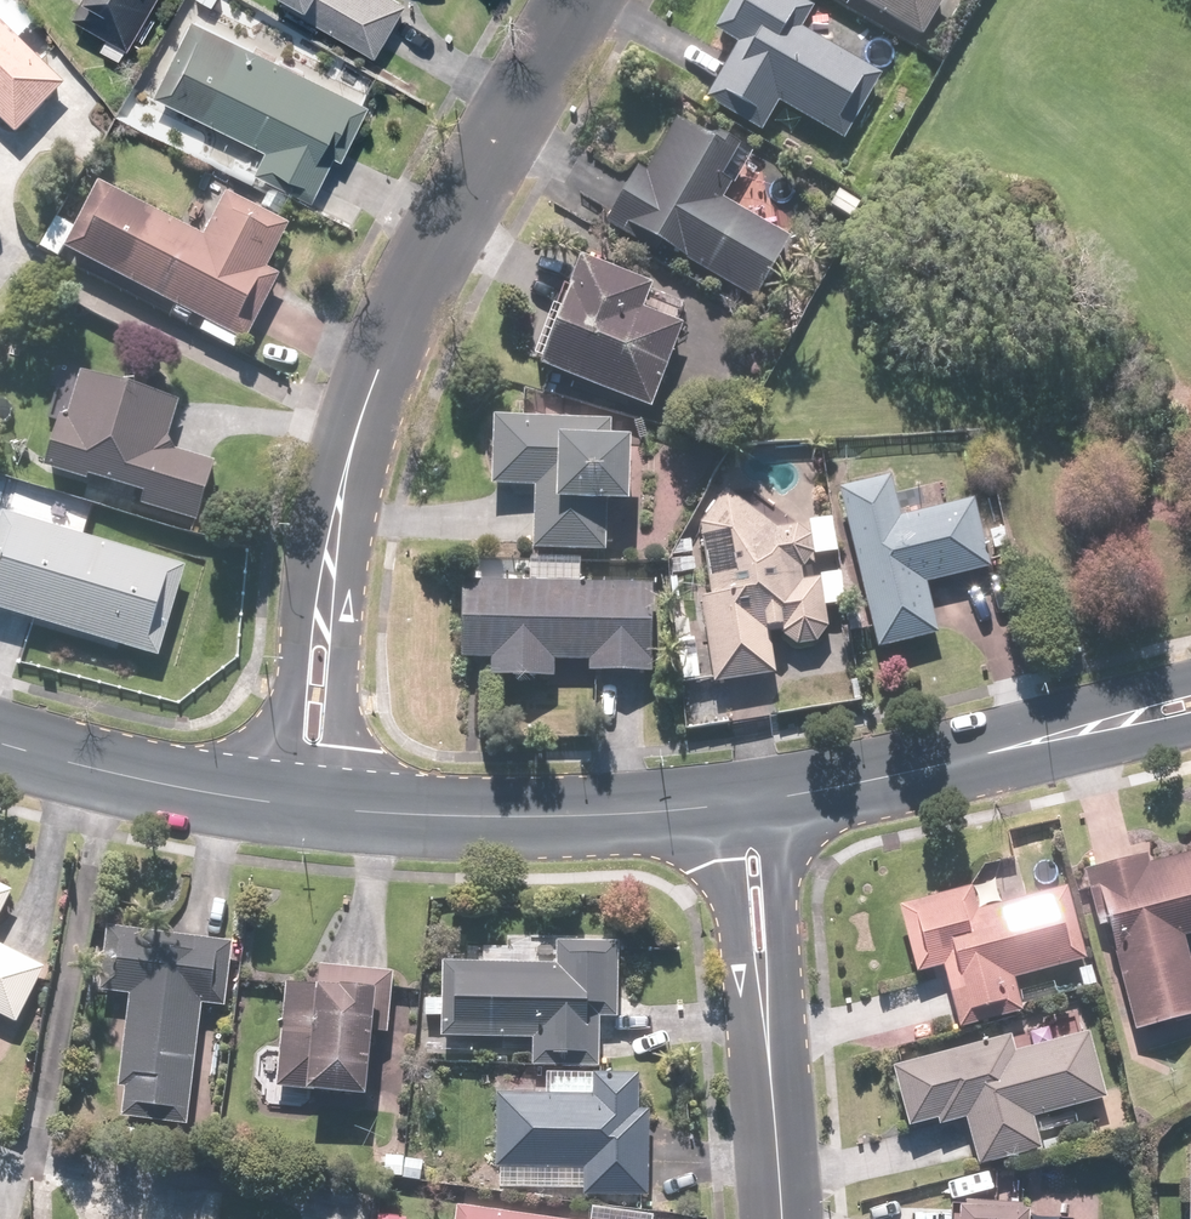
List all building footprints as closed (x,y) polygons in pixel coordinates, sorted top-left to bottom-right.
[(73,13),(136,52),(168,0),(81,0),(73,13)] [(277,11),(376,60),(404,2),(401,0),(282,0),(277,11)] [(795,0),(734,0),(718,29),(739,41),(705,100),(763,134),(778,108),(844,146),(895,58),(831,21),(820,42),(804,32),(815,12),(795,0)] [(923,46),(953,0),(852,0),(923,46)] [(15,136),(67,83),(0,16),(0,122),(15,136)] [(265,151),(256,170),(317,201),(366,106),(191,17),(152,93),(265,151)] [(705,138),(679,122),(648,171),(640,166),(604,224),(658,258),(663,250),(754,307),(794,242),(724,198),(753,152),(713,126),(705,138)] [(78,227),(58,217),(39,253),(59,264),(67,249),(206,322),(200,334),(234,352),(241,338),(248,341),(282,275),(269,268),(292,225),(230,193),(206,238),(101,183),(78,227)] [(654,289),(582,261),(541,370),(652,413),(684,329),(644,314),(654,289)] [(85,369),(69,416),(61,414),(42,472),(199,524),(219,463),(168,445),(182,401),(85,369)] [(612,423),(492,418),(489,488),(532,490),(529,550),(605,554),(608,507),(629,508),(632,440),(611,439),(612,423)] [(992,569),(974,501),(904,519),(893,478),(839,492),(880,652),(939,637),(926,586),(992,569)] [(734,495),(723,496),(701,524),(710,595),(698,596),(705,651),(691,652),(693,668),(709,666),(712,685),(778,676),(773,637),(828,630),(825,609),(847,606),(836,518),(782,528),(791,517),(762,494),(751,509),(734,495)] [(7,513),(0,536),(0,613),(159,661),(187,567),(7,513)] [(496,582),(466,581),(462,663),(494,665),(493,679),(553,682),(554,661),(589,662),(589,673),(651,676),(655,584),(582,581),(583,562),(497,559),(496,582)] [(1148,863),(1146,853),(1081,868),(1096,937),(1113,933),(1135,1032),(1190,1019),(1190,957),(1187,938),(1190,937),(1190,854),(1148,863)] [(0,883),(0,928),(18,892),(0,883)] [(972,889),(900,908),(918,974),(945,967),(961,1029),(1021,1013),(1013,983),(1088,963),(1068,886),(978,909),(972,889)] [(233,944),(111,930),(104,988),(126,991),(116,1081),(128,1082),(123,1121),(189,1128),(203,1010),(225,1013),(233,944)] [(553,966),(444,959),(439,1035),(534,1041),(533,1063),(595,1067),(598,1025),(616,1026),(621,944),(555,940),(553,966)] [(17,1029),(47,970),(0,946),(0,1020),(17,1029)] [(317,984),(284,982),(277,1093),(371,1099),(377,1014),(392,1015),(395,972),(318,967),(317,984)] [(1015,1034),(890,1069),(906,1129),(933,1122),(935,1130),(966,1121),(981,1172),(1044,1154),(1035,1121),(1112,1099),(1093,1030),(1020,1050),(1015,1034)] [(639,1076),(543,1073),(542,1095),(499,1094),(496,1191),(647,1195),(650,1112),(638,1111),(639,1076)] [(454,1206),(452,1218),(537,1218),(454,1206)] [(959,1207),(958,1218),(1054,1218),(1054,1217),(1029,1216),(1029,1211),(959,1207)] [(654,1218),(593,1208),(591,1218),(654,1218)]
